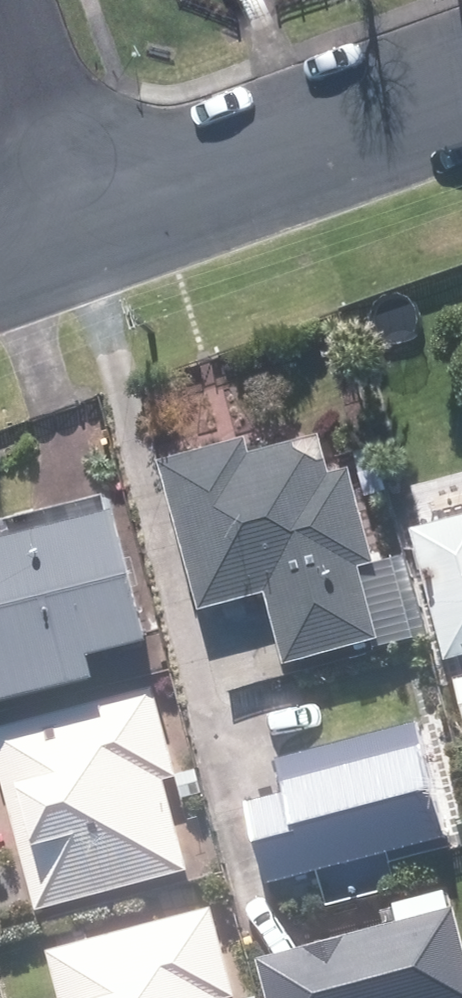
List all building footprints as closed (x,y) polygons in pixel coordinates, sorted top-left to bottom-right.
[(159,461),(198,608),(264,592),(283,662),(376,637),(357,565),(372,561),(347,469),(328,475),(323,449),(304,455),(299,439),(249,452),(245,438),(159,461)] [(409,526),(443,659),(461,654),(461,481),(413,494),(421,524),(409,526)] [(0,536),(0,697),(93,672),(89,652),(148,637),(114,506),(0,536)] [(37,911),(188,872),(164,781),(176,778),(182,798),(203,792),(197,768),(174,774),(151,688),(0,727),(0,767),(37,911)] [(415,725),(276,761),(283,792),(247,802),(267,880),(442,835),(415,725)] [(397,923),(255,959),(265,997),(461,997),(461,940),(453,907),(448,909),(443,891),(391,903),(397,923)] [(233,997),(212,910),(49,951),(61,997),(227,997),(233,997)]
